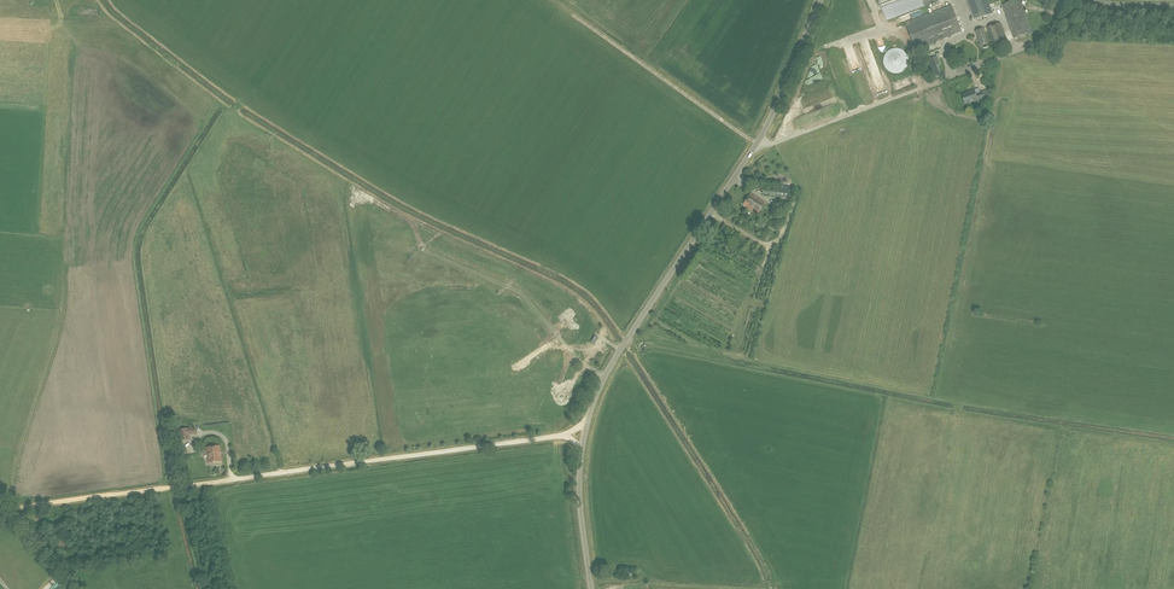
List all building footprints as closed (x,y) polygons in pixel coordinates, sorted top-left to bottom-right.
[(939,0),(879,0),(887,20),(939,0)] [(993,14),(988,0),(968,0),(976,20),(993,14)] [(1015,38),(1032,32),(1021,0),(1016,0),(1002,5),(1015,38)] [(906,23),(916,49),(962,32),(952,6),(906,23)] [(993,46),(1007,41),(1001,23),(987,28),(993,46)] [(989,45),(988,44),(989,43),(984,29),(976,32),(982,46),(983,48),(984,48),(989,47),(989,45)] [(884,65),(886,68),(888,71),(891,72),(894,73),(898,73),(901,73),(904,71),(906,68),(908,65),(909,62),(909,59),(908,56),(906,53),(903,50),(900,49),(897,48),(893,49),(890,50),(887,52),(885,55),(884,58),(884,62),(884,65)] [(976,94),(974,90),(970,91),(971,93),(962,96),(965,105),(974,101),(974,102),(984,99),(982,92),(976,94)] [(764,188),(763,195),(775,196),(776,189),(764,188)] [(787,197),(788,189),(778,188),(777,196),(787,197)] [(744,204),(758,214),(765,203),(751,193),(744,204)] [(178,430),(180,441),(190,440),(189,434),(196,433),(195,428),(188,429),(187,428),(178,430)] [(210,458),(208,458),(209,463),(221,462),(219,446),(207,448),(208,454),(209,454),(210,458)]
